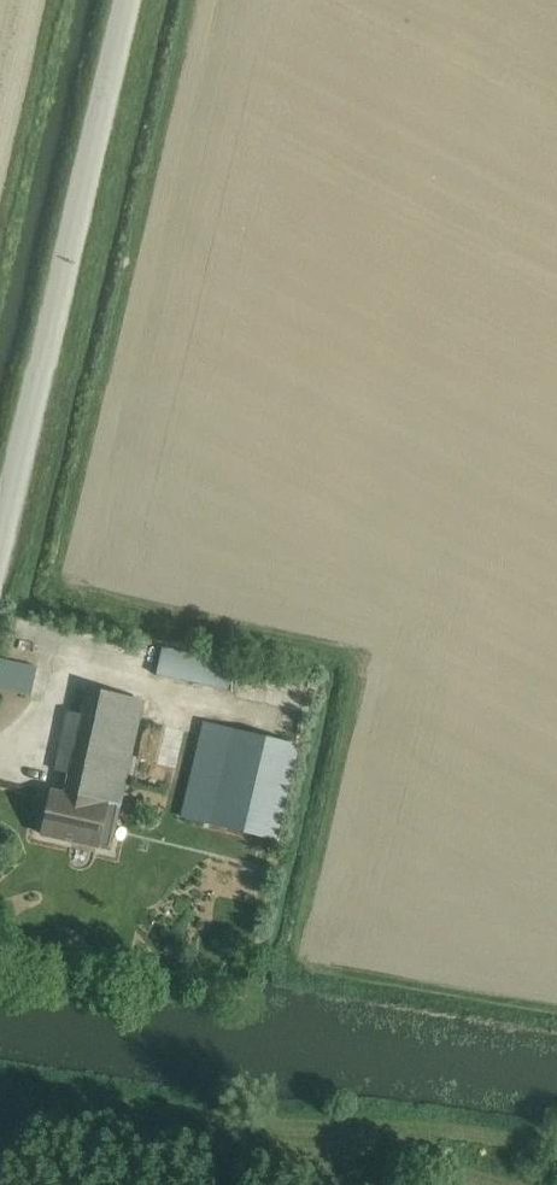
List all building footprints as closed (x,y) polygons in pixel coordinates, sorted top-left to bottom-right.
[(163,648),(158,675),(192,681),(228,690),(234,663),(208,657),(163,648)] [(33,694),(38,667),(1,660),(0,667),(0,688),(33,694)] [(70,773),(64,795),(53,793),(43,836),(97,849),(107,804),(122,808),(147,702),(89,689),(83,715),(69,712),(55,770),(70,773)] [(182,818),(278,840),(300,747),(204,723),(182,818)]
